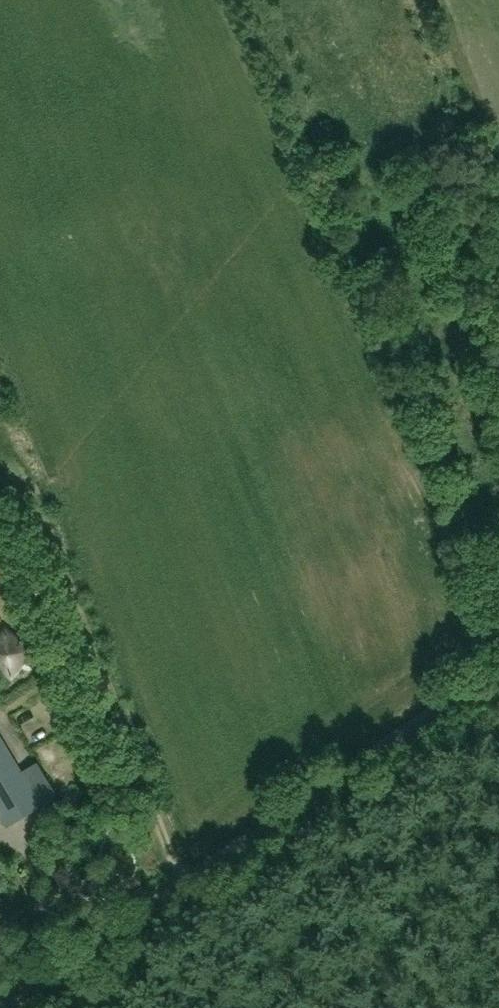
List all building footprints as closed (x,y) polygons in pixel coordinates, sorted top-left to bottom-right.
[(0,637),(0,667),(1,668),(11,642),(0,637)] [(7,826),(42,805),(0,734),(0,815),(7,826)] [(50,771),(33,781),(52,816),(70,806),(50,771)]
